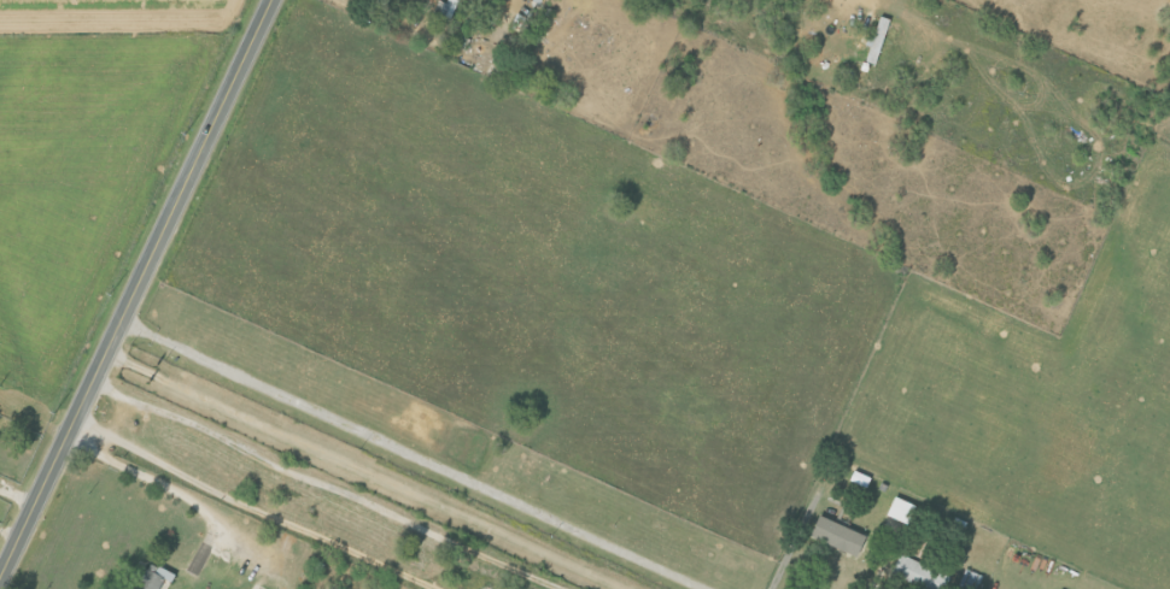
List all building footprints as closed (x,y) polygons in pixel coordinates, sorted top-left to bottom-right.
[(433,11),(451,20),(460,0),(445,0),(444,4),(438,1),(433,11)] [(888,20),(878,16),(862,62),(873,65),(888,20)] [(463,52),(456,48),(461,36),(469,39),(463,52)] [(884,515),(906,524),(914,505),(892,496),(884,515)] [(863,532),(814,517),(807,538),(856,554),(863,532)] [(948,575),(897,554),(888,574),(925,588),(943,588),(948,575)] [(161,578),(166,581),(171,573),(146,561),(132,588),(155,588),(161,578)]
